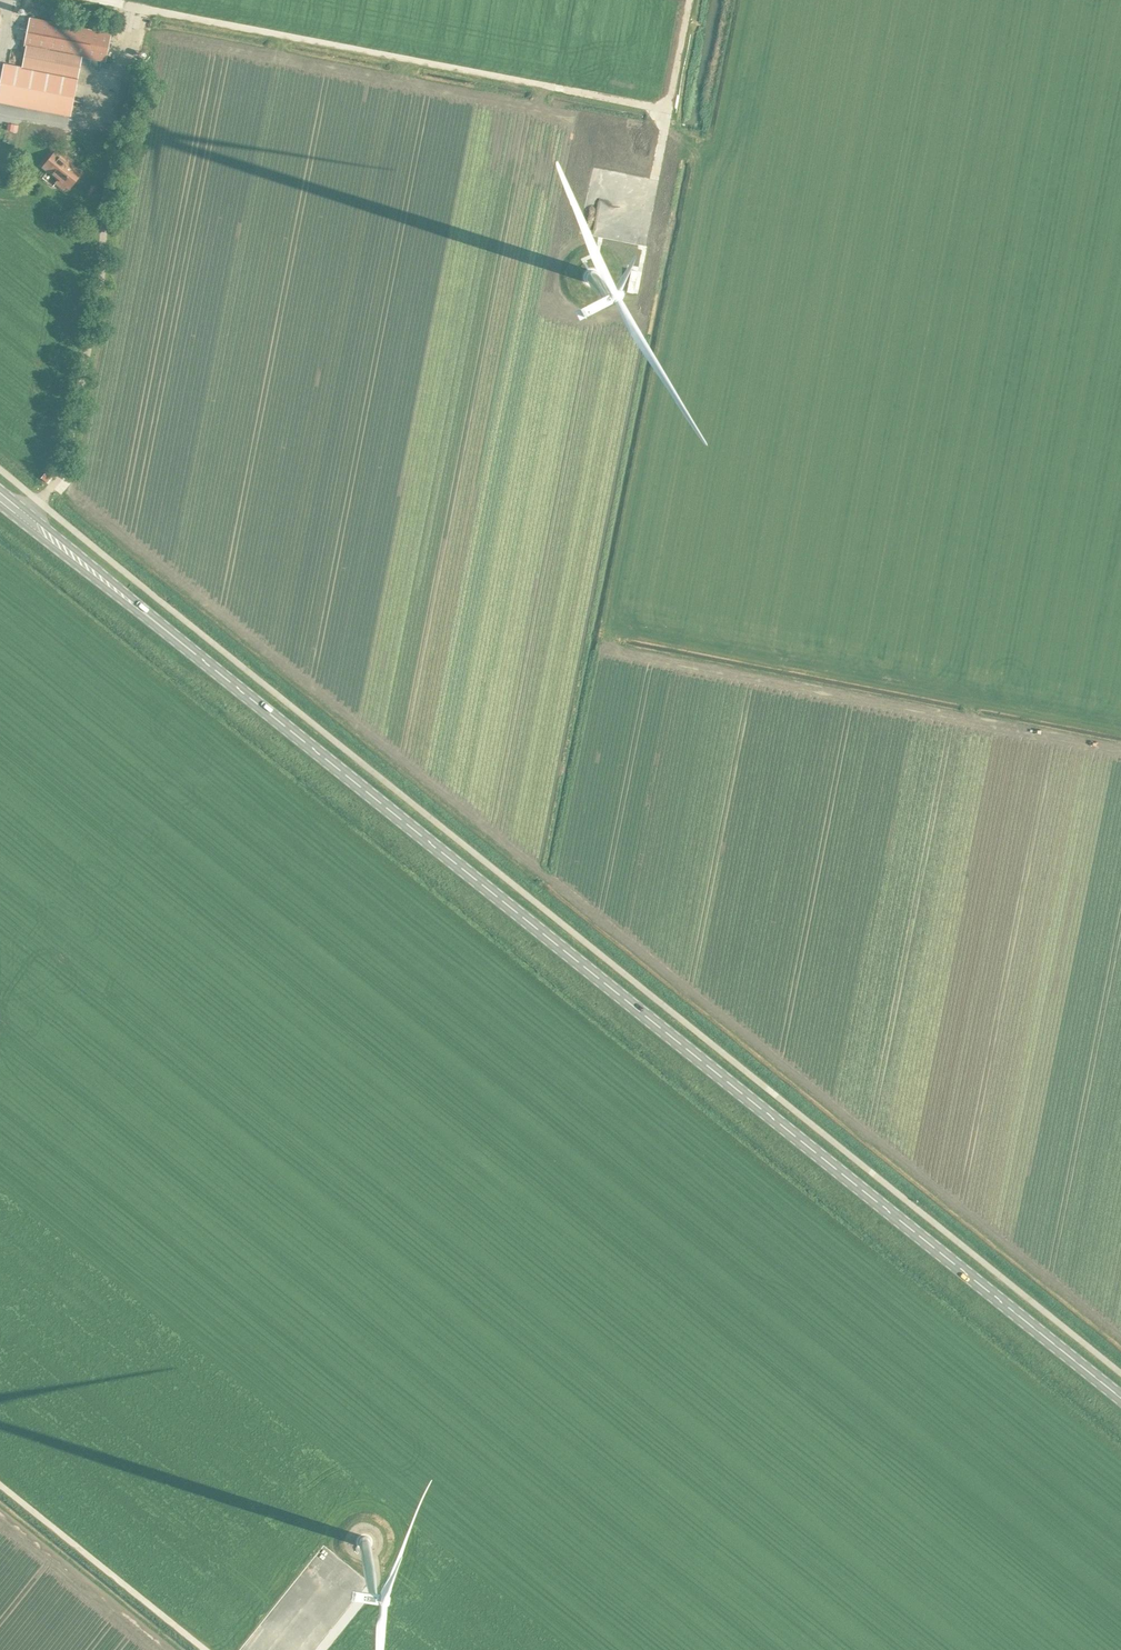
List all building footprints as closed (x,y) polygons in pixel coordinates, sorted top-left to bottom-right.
[(111,34),(32,18),(26,45),(81,56),(105,61),(111,34)] [(26,45),(22,67),(77,78),(81,56),(26,45)] [(22,67),(4,64),(0,84),(0,102),(69,115),(77,78),(22,67)] [(81,172),(60,155),(55,151),(42,167),(58,179),(55,182),(63,189),(66,186),(69,188),(81,172)] [(633,293),(637,271),(631,269),(627,291),(633,293)] [(1091,1367),(1094,1362),(1084,1354),(1081,1359),(1091,1367)] [(353,1540),(353,1542),(353,1543),(354,1544),(354,1546),(355,1547),(355,1548),(356,1549),(357,1550),(358,1551),(360,1552),(361,1552),(362,1553),(364,1553),(365,1553),(366,1553),(368,1552),(369,1552),(370,1551),(371,1550),(372,1549),(373,1548),(374,1547),(375,1546),(375,1544),(375,1543),(375,1542),(375,1540),(375,1539),(375,1538),(374,1536),(373,1535),(372,1534),(371,1533),(370,1532),(369,1532),(368,1531),(366,1531),(365,1531),(364,1531),(362,1531),(361,1531),(360,1532),(358,1532),(357,1533),(356,1534),(355,1535),(355,1536),(354,1538),(354,1539),(353,1540)]
